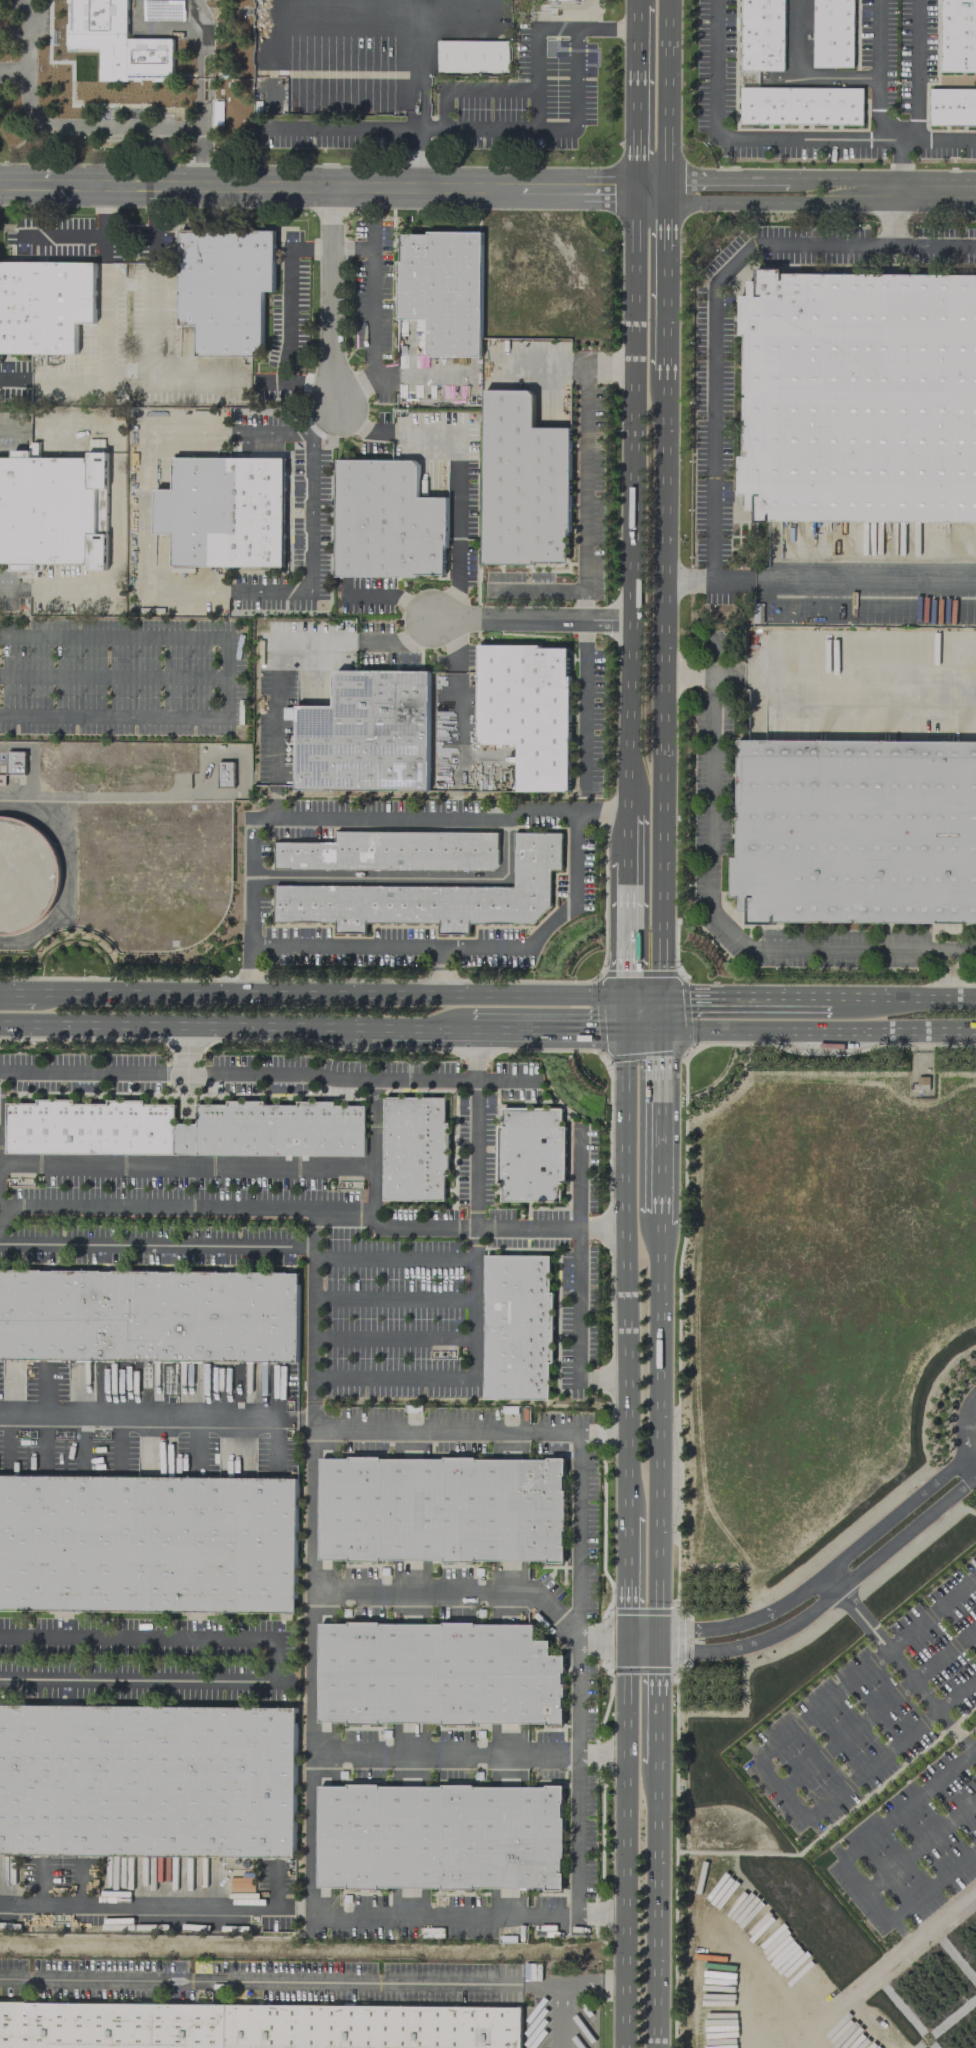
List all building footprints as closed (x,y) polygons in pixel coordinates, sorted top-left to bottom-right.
[(66,2),(66,0),(126,0),(126,38),(173,38),(172,81),(152,80),(152,79),(140,79),(140,80),(134,80),(134,79),(127,79),(127,81),(98,80),(99,48),(67,48),(67,44),(66,44),(66,23),(68,23),(68,2),(66,2)] [(784,69),(785,0),(742,0),(741,69),(784,69)] [(812,66),(813,0),(853,0),(852,67),(812,66)] [(975,72),(975,0),(940,0),(939,71),(975,72)] [(509,40),(437,39),(437,72),(508,73),(509,40)] [(740,86),(862,87),(862,124),(740,123),(740,86)] [(929,88),(975,88),(975,125),(928,125),(929,88)] [(179,229),(274,230),(273,291),(262,291),(262,356),(195,355),(195,324),(178,324),(179,229)] [(400,233),(427,233),(427,231),(481,231),(480,356),(431,355),(426,350),(426,319),(397,318),(397,260),(399,260),(400,233)] [(75,352),(0,352),(0,262),(94,263),(94,323),(75,323),(75,352)] [(781,273),(975,274),(975,521),(767,520),(767,522),(753,522),(753,510),(745,510),(745,495),(737,495),(737,455),(743,455),(743,397),(746,397),(746,393),(743,393),(743,334),(738,334),(739,295),(747,295),(747,280),(755,280),(756,268),(781,268),(781,273)] [(485,389),(484,564),(532,564),(532,561),(566,562),(566,531),(569,531),(569,427),(532,427),(533,394),(529,389),(485,389)] [(10,563),(0,563),(0,456),(11,456),(11,449),(29,449),(29,444),(32,442),(38,442),(38,457),(87,457),(87,452),(106,452),(105,569),(86,569),(86,564),(41,564),(41,570),(37,570),(37,577),(18,577),(18,570),(10,570),(10,563)] [(172,456),(283,457),(282,566),(172,565),(172,533),(153,533),(154,489),(172,489),(172,456)] [(337,459),(412,459),(417,464),(417,497),(446,497),(445,546),(443,546),(443,573),(416,573),(416,575),(336,575),(337,459)] [(477,644),(538,644),(538,647),(566,647),(566,676),(569,676),(568,790),(517,790),(517,744),(481,744),(476,738),(477,644)] [(337,670),(428,670),(427,790),(294,789),(295,704),(331,705),(332,675),(337,670)] [(283,719),(294,719),(295,707),(283,707),(283,719)] [(737,739),(975,741),(975,923),(855,922),(855,920),(852,920),(852,922),(773,921),(772,923),(747,923),(747,911),(739,911),(739,896),(731,896),(731,857),(737,857),(737,817),(739,817),(739,813),(737,813),(737,739)] [(6,774),(24,774),(24,751),(6,751),(6,774)] [(232,761),(217,762),(218,787),(232,786),(232,761)] [(6,935),(0,935),(0,816),(6,816),(24,821),(41,831),(53,847),(59,865),(60,884),(54,903),(42,919),(26,930),(6,935)] [(274,841),(333,841),(334,830),(497,832),(496,864),(491,870),(274,868),(274,841)] [(273,884),(513,886),(514,832),(560,832),(560,869),(549,869),(549,905),(531,923),(467,922),(467,933),(439,932),(439,922),(364,921),(364,932),(336,932),(336,922),(273,921),(273,884)] [(383,1199),(444,1200),(445,1096),(384,1096),(383,1199)] [(365,1105),(364,1155),(5,1153),(5,1102),(174,1103),(174,1122),(196,1123),(195,1104),(365,1105)] [(501,1107),(501,1201),(561,1201),(561,1107),(501,1107)] [(484,1254),(483,1399),(548,1399),(548,1363),(552,1363),(553,1291),(549,1292),(549,1255),(484,1254)] [(297,1361),(0,1358),(0,1270),(297,1273),(297,1361)] [(319,1559),(561,1560),(562,1459),(319,1458),(319,1559)] [(295,1613),(0,1610),(0,1475),(296,1478),(295,1613)] [(319,1623),(318,1722),(560,1723),(561,1655),(549,1655),(549,1640),(533,1640),(533,1624),(319,1623)] [(294,1857),(0,1854),(0,1704),(295,1707),(294,1857)] [(318,1785),(317,1887),(560,1888),(560,1787),(318,1785)] [(520,2007),(520,2047),(0,2047),(0,2002),(520,2007)]
